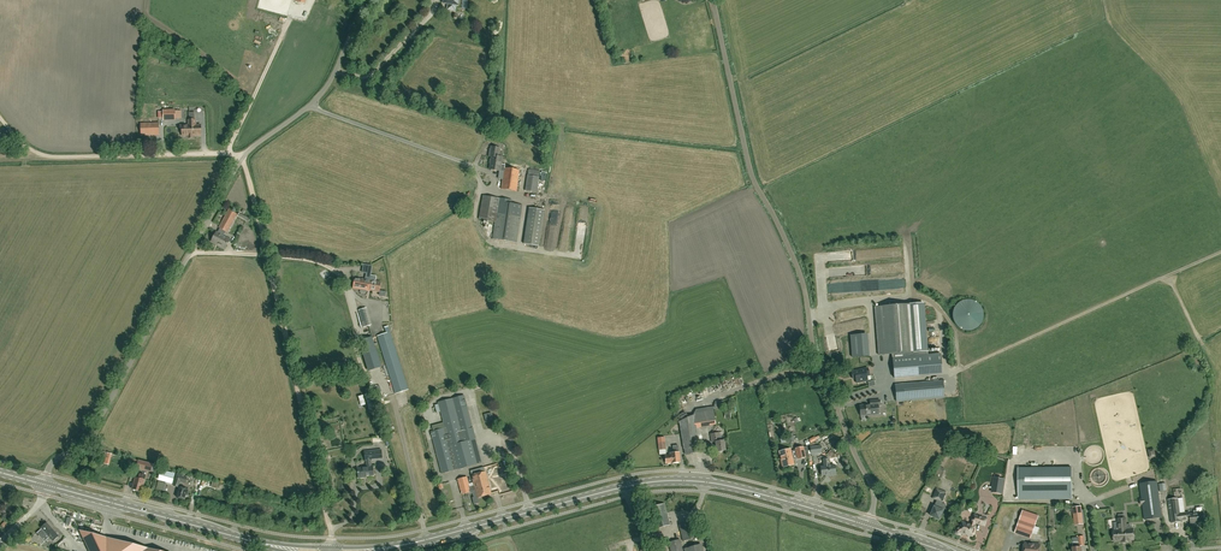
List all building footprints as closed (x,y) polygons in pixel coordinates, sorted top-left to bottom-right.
[(442,2),(444,2),(443,4),(448,4),(447,10),(455,11),(456,6),(458,6),(459,0),(443,0),(442,2)] [(175,119),(175,111),(175,110),(163,110),(163,119),(175,119)] [(193,136),(201,135),(201,125),(196,125),(196,120),(195,120),(189,120),(188,120),(189,126),(180,126),(180,131),(182,131),(182,136),(189,136),(189,138),(193,138),(193,136)] [(141,136),(159,135),(159,123),(141,124),(141,136)] [(491,153),(490,157),(492,157),(491,160),(490,160),(490,163),(491,164),(490,170),(500,171),(501,170),(504,170),(504,172),(502,189),(517,191),(520,171),(505,168),(505,165),(501,164),(502,158),(498,157),(500,149),(491,147),(491,149),(490,150),(489,152),(491,153)] [(537,193),(540,177),(527,175),(525,191),(537,193)] [(516,243),(522,206),(512,204),(512,201),(483,196),(479,220),(495,222),(493,239),(516,243)] [(529,208),(524,244),(539,246),(545,211),(529,208)] [(227,233),(237,215),(229,210),(219,228),(220,229),(218,233),(216,232),(211,242),(225,249),(230,240),(224,236),(226,232),(227,233)] [(240,213),(239,216),(250,222),(251,220),(240,213)] [(362,273),(371,275),(373,266),(363,264),(362,273)] [(379,292),(380,283),(375,282),(376,277),(371,276),(370,281),(368,291),(368,290),(379,292)] [(368,291),(370,281),(363,280),(363,281),(355,279),(353,288),(361,290),(360,292),(366,293),(366,291),(368,291)] [(979,326),(982,321),(983,315),(982,309),(979,304),(974,301),(968,300),(962,301),(957,304),(953,310),(952,315),(954,321),(957,326),(962,330),(968,331),(974,329),(979,326)] [(892,354),(894,378),(942,374),(941,354),(927,355),(923,303),(875,307),(879,355),(892,354)] [(363,328),(370,326),(365,308),(358,310),(363,328)] [(395,394),(408,390),(390,332),(377,336),(395,394)] [(381,367),(371,338),(360,341),(369,370),(381,367)] [(851,372),(853,379),(855,378),(857,383),(868,381),(867,376),(869,375),(868,368),(851,372)] [(943,381),(895,385),(897,402),(944,398),(943,381)] [(371,393),(364,395),(369,411),(377,408),(375,402),(373,403),(371,393)] [(442,474),(475,465),(481,464),(482,462),(476,439),(465,396),(438,403),(445,429),(431,432),(442,474)] [(861,416),(867,415),(879,414),(878,405),(880,405),(880,400),(870,401),(870,405),(860,406),(860,408),(859,408),(859,412),(860,413),(861,416)] [(696,410),(694,415),(679,422),(684,449),(685,455),(694,453),(693,447),(699,446),(696,427),(709,425),(707,409),(696,410)] [(491,413),(485,414),(486,421),(493,420),(491,413)] [(717,452),(725,451),(724,441),(723,437),(720,437),(719,433),(710,434),(712,443),(716,442),(717,452)] [(666,463),(680,462),(679,452),(678,445),(673,446),(673,453),(670,454),(670,455),(665,456),(666,463)] [(795,448),(798,459),(798,460),(805,457),(808,457),(806,446),(803,446),(795,448)] [(811,455),(822,453),(821,446),(810,447),(811,455)] [(104,461),(106,452),(90,448),(88,457),(104,461)] [(783,467),(794,465),(790,449),(779,452),(783,467)] [(358,469),(359,476),(359,478),(364,478),(364,476),(374,475),(373,465),(371,466),(371,461),(372,461),(372,459),(382,458),(381,450),(365,452),(366,462),(367,468),(358,469)] [(829,476),(836,475),(835,465),(830,466),(829,459),(823,460),(824,466),(820,467),(822,476),(829,475),(829,476)] [(139,461),(137,468),(151,472),(153,464),(139,461)] [(503,474),(502,471),(506,470),(506,467),(493,470),(495,476),(503,474)] [(1018,468),(1018,476),(1018,500),(1072,499),(1072,468),(1018,468)] [(472,476),(474,486),(469,487),(467,477),(458,479),(462,495),(471,492),(470,491),(475,490),(477,498),(491,495),(486,472),(472,476)] [(140,479),(135,477),(132,489),(141,491),(146,475),(141,473),(140,479)] [(176,475),(176,476),(173,486),(179,488),(180,482),(186,484),(187,478),(176,475)] [(993,492),(1004,494),(1006,480),(997,478),(995,478),(994,488),(993,492)] [(167,484),(159,481),(157,489),(165,491),(167,484)] [(1143,499),(1144,504),(1146,519),(1162,517),(1157,482),(1141,484),(1143,499)] [(189,490),(180,487),(177,497),(185,500),(186,496),(187,496),(189,490)] [(940,520),(944,510),(940,509),(947,492),(937,488),(932,498),(937,500),(931,516),(940,520)] [(1190,519),(1191,523),(1204,522),(1203,512),(1190,514),(1189,512),(1179,513),(1177,499),(1168,500),(1171,523),(1180,522),(1180,520),(1190,519)] [(664,504),(649,508),(655,529),(670,525),(664,504)] [(1083,523),(1081,509),(1081,506),(1073,507),(1075,525),(1083,524),(1083,523)] [(1023,510),(1015,533),(1031,539),(1039,516),(1023,510)] [(956,531),(956,532),(956,533),(956,532),(957,534),(956,534),(957,534),(958,535),(959,535),(960,535),(961,534),(961,535),(961,534),(963,533),(973,536),(974,534),(975,532),(976,530),(976,528),(976,526),(975,526),(976,523),(985,526),(987,519),(974,515),(971,525),(962,522),(961,527),(957,529),(957,530),(956,531)] [(1130,540),(1133,539),(1133,529),(1126,530),(1125,518),(1118,519),(1119,529),(1114,529),(1115,531),(1113,531),(1114,541),(1122,540),(1122,542),(1130,541),(1130,540)] [(694,521),(679,525),(683,541),(698,537),(694,521)] [(44,541),(49,537),(53,541),(59,536),(47,523),(41,528),(42,529),(37,533),(44,541)] [(80,530),(79,530),(85,543),(88,548),(89,550),(141,550),(131,548),(129,547),(118,543),(115,542),(109,540),(107,539),(104,538),(101,537),(90,534),(87,534),(84,533),(81,532),(80,530)] [(1084,536),(1078,537),(1078,542),(1072,543),(1073,548),(1072,548),(1073,550),(1081,550),(1081,547),(1079,547),(1079,546),(1084,546),(1084,536)] [(668,542),(671,550),(683,550),(680,539),(668,542)]
